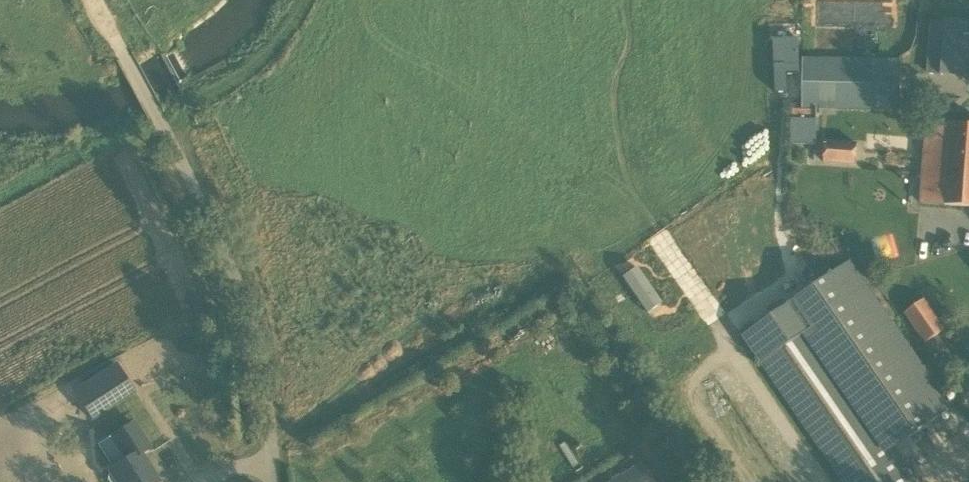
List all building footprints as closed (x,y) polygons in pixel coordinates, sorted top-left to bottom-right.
[(944,34),(940,76),(968,78),(968,36),(944,34)] [(803,59),(802,108),(872,109),(900,110),(901,61),(873,61),(804,59),(803,59)] [(945,205),(968,206),(968,124),(926,121),(920,203),(945,205)] [(825,140),(824,163),(855,165),(857,143),(825,140)] [(646,261),(630,271),(651,304),(668,294),(646,261)] [(743,336),(844,481),(915,481),(892,449),(950,409),(849,263),(743,336)] [(948,329),(926,297),(902,314),(925,346),(948,329)] [(166,351),(123,372),(138,402),(181,381),(166,351)] [(107,380),(79,398),(92,418),(120,400),(107,380)] [(142,460),(158,450),(142,423),(116,440),(131,465),(114,476),(110,479),(108,481),(157,481),(142,460)] [(35,481),(65,481),(76,471),(61,456),(35,481)] [(640,465),(613,481),(651,481),(640,465)]
